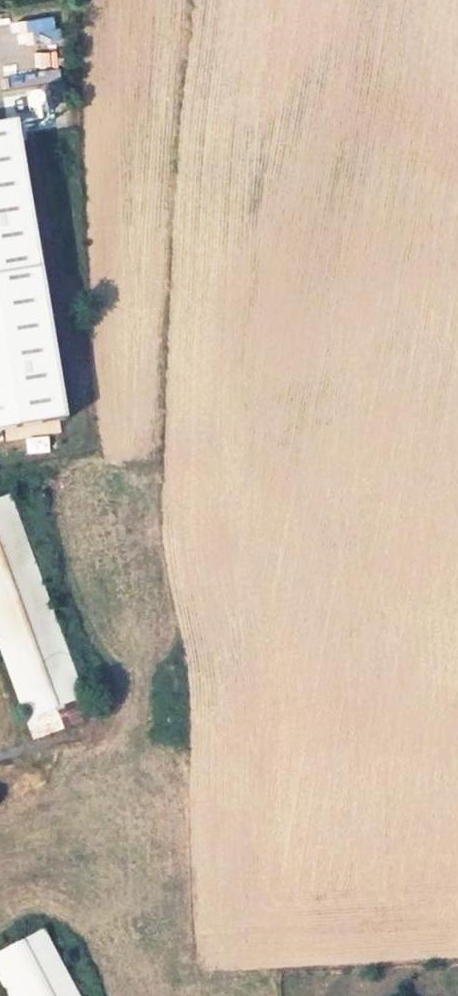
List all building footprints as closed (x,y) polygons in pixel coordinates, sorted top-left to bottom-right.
[(66,19),(40,21),(44,112),(70,111),(66,19)] [(21,127),(0,130),(0,431),(68,421),(21,127)] [(0,501),(0,650),(33,739),(89,719),(78,690),(9,498),(0,501)] [(78,690),(89,719),(99,715),(88,686),(78,690)] [(41,935),(0,956),(0,982),(8,995),(73,995),(41,935)]
